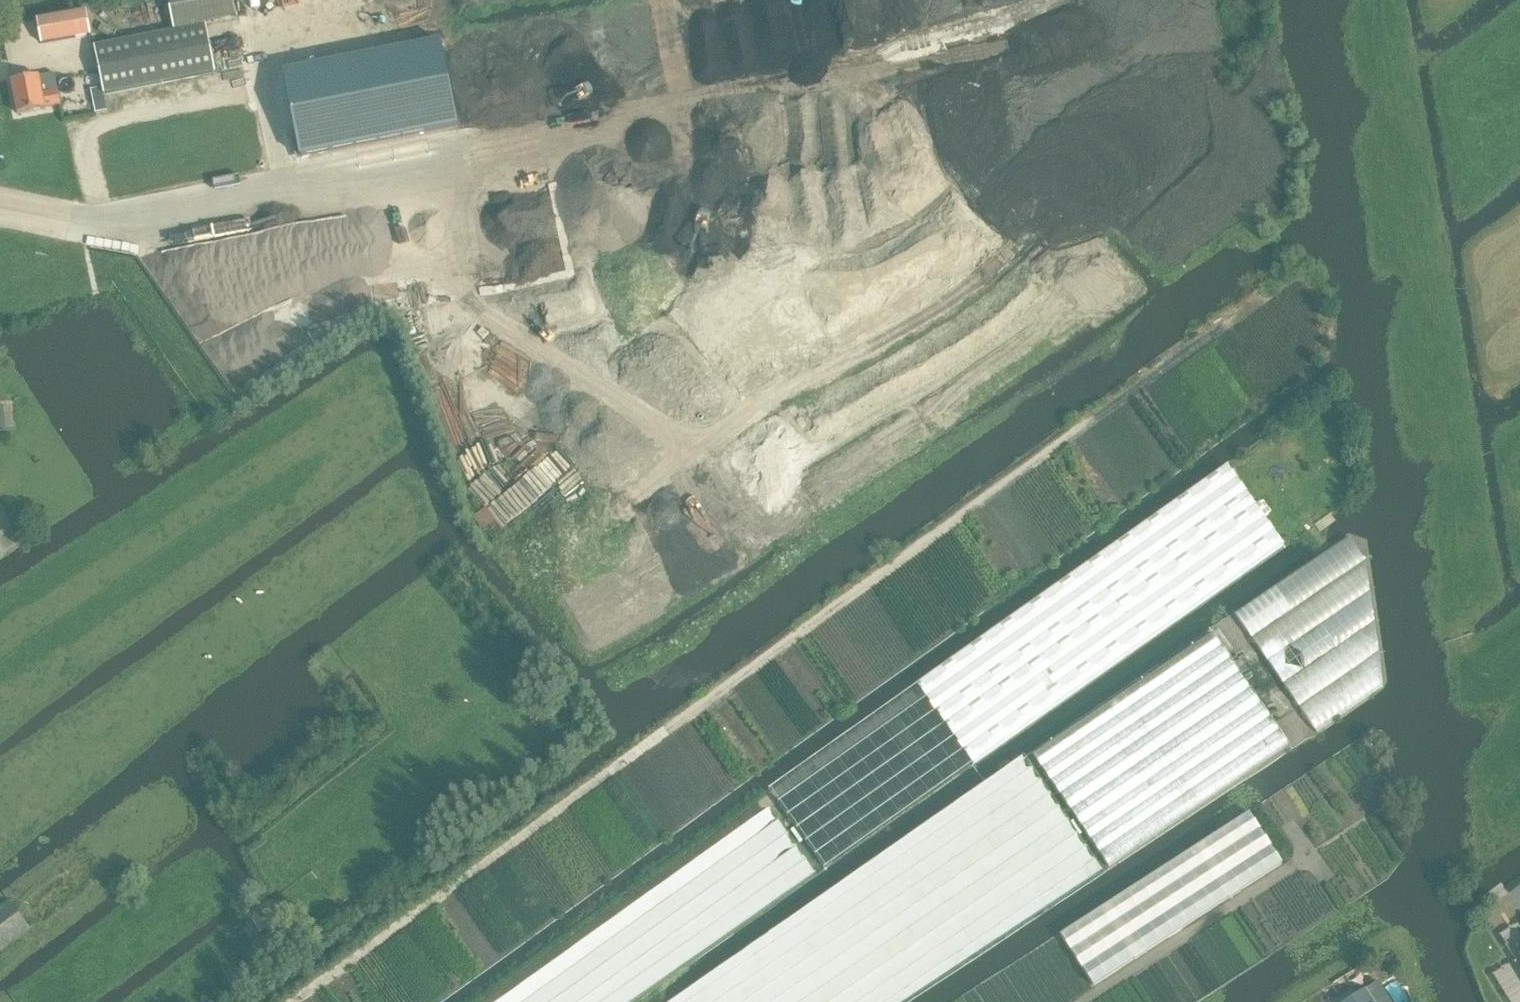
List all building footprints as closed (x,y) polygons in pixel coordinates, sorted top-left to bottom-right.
[(133,177),(251,154),(220,0),(98,0),(133,177)] [(85,11),(37,19),(42,44),(90,35),(85,11)] [(360,57),(283,72),(296,137),(301,158),(311,156),(457,127),(440,42),(440,41),(360,57)] [(56,74),(12,82),(18,114),(61,106),(56,74)] [(1227,466),(917,685),(973,764),(1283,546),(1227,466)] [(1317,733),(1375,693),(1383,687),(1365,562),(1347,537),(1234,614),(1317,733)] [(1288,745),(1211,633),(1044,747),(1032,755),(1108,867),(1288,745)] [(1093,986),(1282,864),(1249,813),(1061,935),(1093,986)] [(270,900),(248,914),(260,933),(282,919),(270,900)] [(1365,990),(1346,1001),(1372,1001),(1365,990)]
